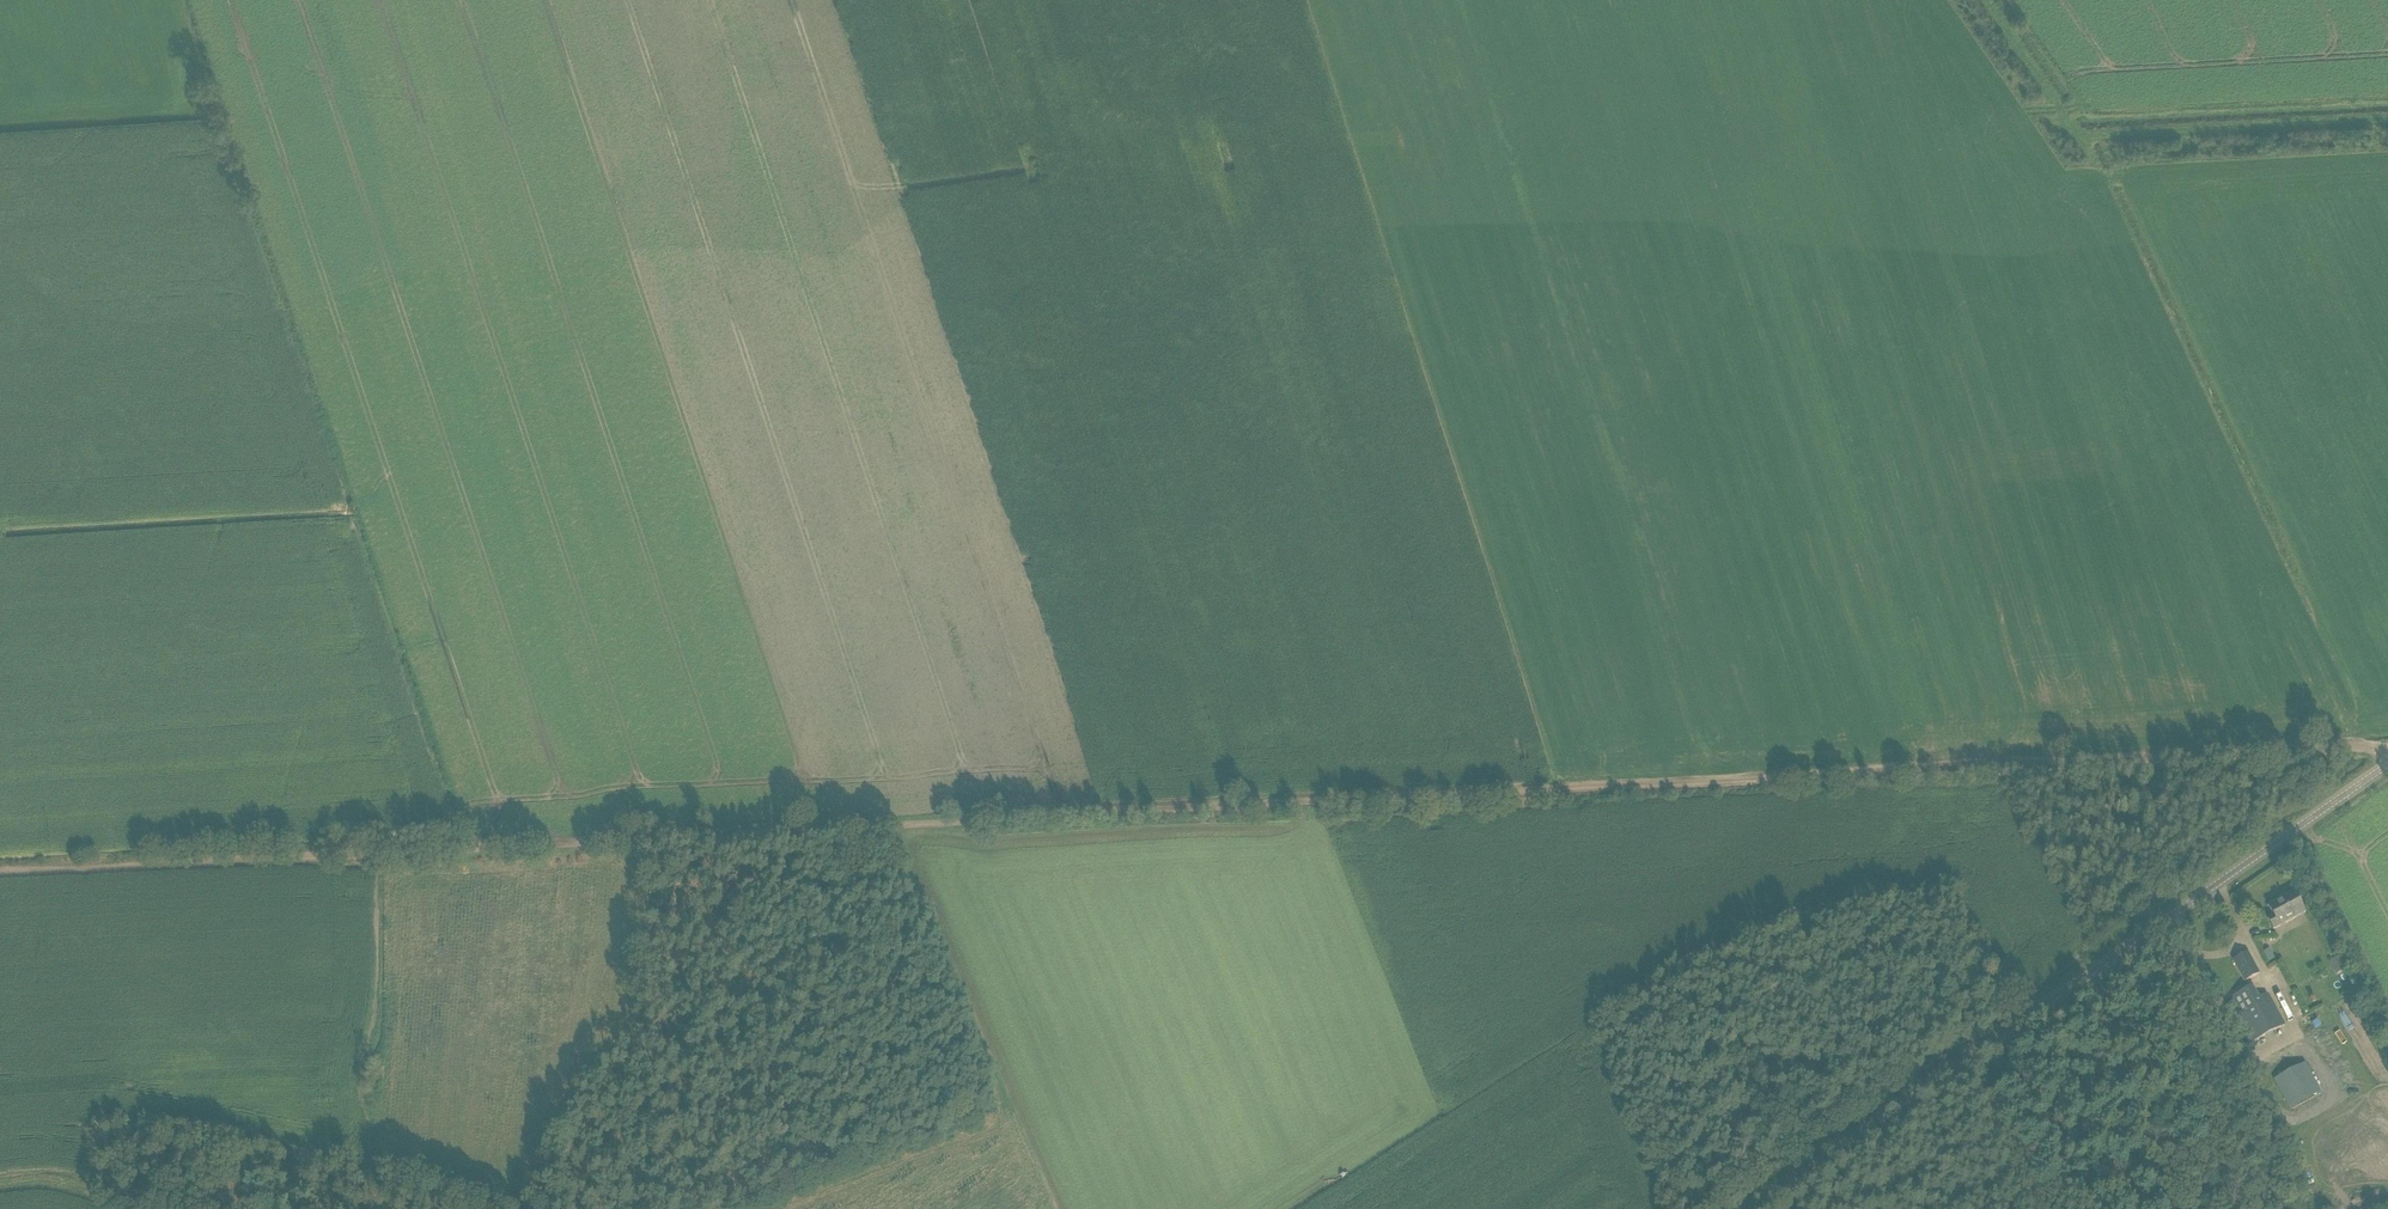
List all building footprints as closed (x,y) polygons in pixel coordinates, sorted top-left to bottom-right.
[(2266,917),(2272,927),(2273,929),(2295,917),(2294,915),(2303,910),(2294,892),(2281,899),(2282,901),(2269,908),(2272,913),(2266,917)] [(2259,973),(2248,952),(2233,960),(2244,981),(2259,973)] [(2331,956),(2322,959),(2326,971),(2335,968),(2331,956)] [(2271,990),(2278,988),(2272,968),(2265,970),(2271,990)] [(2230,998),(2254,1041),(2284,1025),(2267,993),(2258,998),(2252,986),(2230,998)] [(2323,1057),(2316,1061),(2320,1068),(2327,1065),(2323,1057)]
